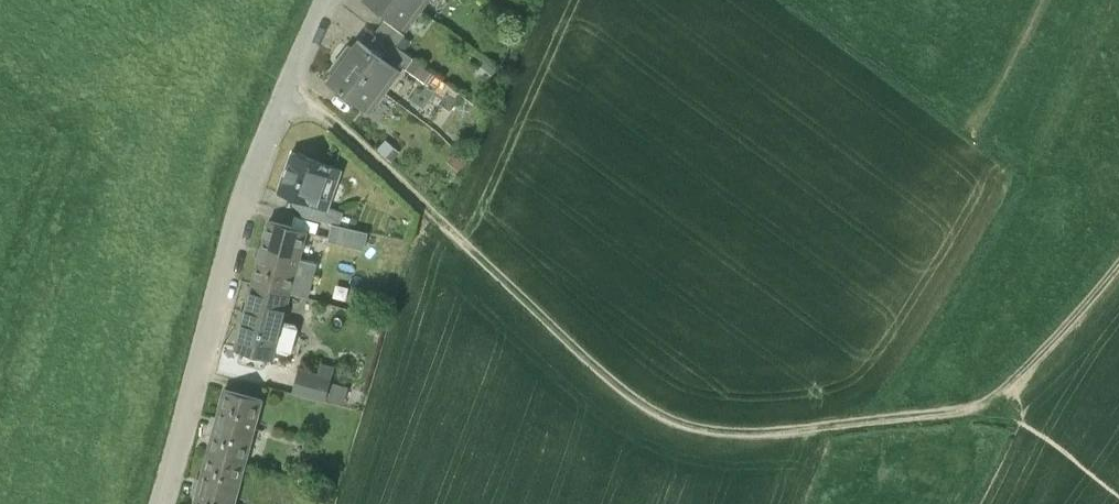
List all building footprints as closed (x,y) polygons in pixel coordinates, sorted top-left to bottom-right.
[(410,0),(367,0),(407,30),(422,9),(410,0)] [(422,9),(429,0),(410,0),(422,9)] [(406,35),(384,20),(377,30),(393,42),(398,46),(406,35)] [(401,71),(358,39),(352,47),(349,45),(339,57),(386,92),(401,71)] [(398,46),(393,42),(385,53),(406,68),(414,58),(398,46)] [(386,92),(339,57),(330,70),(333,72),(327,80),(370,112),(386,92)] [(342,169),(292,151),(278,192),(313,205),(314,203),(329,207),(329,206),(342,169)] [(329,207),(314,203),(313,205),(308,217),(332,223),(338,225),(343,211),(329,206),(329,207)] [(307,230),(269,220),(252,283),(290,293),(307,230)] [(338,225),(332,223),(328,241),(363,250),(368,233),(338,225)] [(252,283),(235,347),(242,349),(239,359),(240,362),(262,368),(265,366),(268,356),(274,357),(276,350),(288,353),(292,351),(298,328),(296,324),(284,321),(291,294),(290,293),(252,283)] [(329,377),(301,370),(295,393),(323,400),(329,377)] [(262,399),(225,389),(208,452),(246,462),(262,399)] [(208,452),(194,503),(234,503),(246,462),(208,452)]
